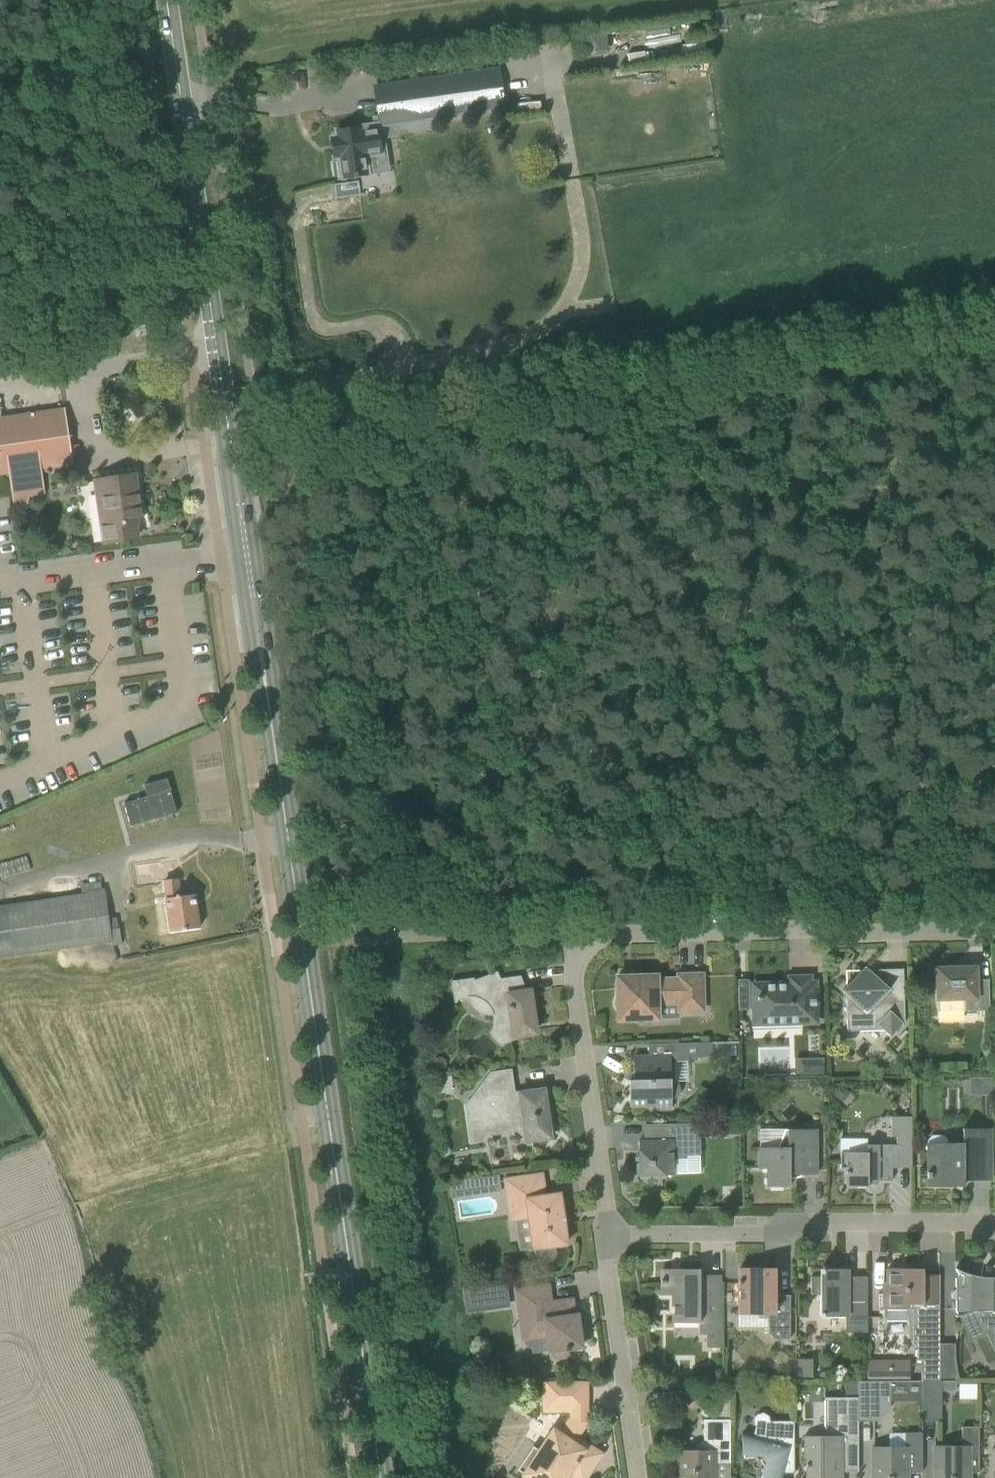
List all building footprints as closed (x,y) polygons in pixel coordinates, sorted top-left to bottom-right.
[(604,29),(593,30),(596,53),(607,52),(604,29)] [(334,162),(330,163),(333,181),(334,181),(343,179),(355,178),(356,177),(368,176),(392,172),(387,138),(401,136),(399,124),(505,108),(499,68),(375,87),(379,113),(380,126),(377,126),(370,127),(369,127),(364,127),(364,128),(336,132),(337,138),(331,139),(332,146),(333,153),(334,159),(334,162)] [(540,101),(516,104),(517,114),(541,112),(540,101)] [(516,174),(517,182),(539,179),(537,171),(516,174)] [(0,418),(0,478),(7,477),(73,467),(65,409),(45,412),(0,418)] [(95,481),(97,496),(104,543),(137,538),(135,523),(141,522),(134,475),(95,481)] [(163,777),(140,784),(143,794),(120,802),(128,826),(174,811),(163,777)] [(178,879),(162,881),(170,932),(199,928),(195,894),(181,897),(178,879)] [(73,948),(111,942),(112,942),(104,892),(73,897),(27,904),(5,907),(0,908),(0,959),(73,948)] [(861,970),(842,991),(847,996),(846,998),(846,1018),(847,1032),(859,1031),(864,1025),(878,1025),(884,1030),(890,1036),(903,1023),(904,1023),(904,1003),(890,989),(889,969),(877,970),(873,974),(869,970),(865,967),(861,970)] [(936,968),(937,988),(937,1012),(989,1011),(988,979),(976,980),(976,967),(936,968)] [(451,981),(454,1003),(456,1003),(455,1000),(459,998),(464,996),(469,996),(474,996),(478,997),(483,1000),(487,1002),(490,1006),(492,1010),(494,1015),(495,1019),(495,1024),(494,1029),(492,1033),(502,1044),(500,1045),(500,1046),(516,1039),(515,1036),(535,1033),(530,991),(525,991),(519,977),(521,977),(520,976),(495,980),(493,974),(494,974),(493,973),(474,980),(474,978),(451,981)] [(703,1010),(702,994),(702,974),(678,975),(678,979),(657,980),(657,976),(617,977),(618,1021),(658,1020),(658,1004),(679,1003),(679,1011),(703,1010)] [(753,985),(754,1005),(754,1024),(816,1022),(815,983),(809,984),(809,978),(790,978),(790,984),(753,985)] [(711,1042),(678,1043),(678,1058),(712,1057),(711,1042)] [(432,1061),(433,1065),(433,1067),(437,1071),(443,1070),(446,1065),(446,1060),(441,1056),(436,1057),(432,1061)] [(671,1082),(670,1062),(670,1056),(633,1057),(633,1080),(629,1080),(629,1106),(656,1105),(656,1110),(671,1109),(671,1099),(674,1099),(676,1098),(678,1096),(679,1093),(680,1091),(680,1088),(679,1086),(677,1084),(675,1083),(673,1082),(671,1082)] [(824,1062),(811,1062),(811,1074),(824,1074),(824,1062)] [(547,1112),(545,1094),(544,1089),(524,1092),(521,1097),(516,1093),(514,1094),(510,1070),(491,1073),(466,1106),(471,1142),(484,1140),(495,1124),(508,1122),(509,1125),(522,1135),(525,1134),(525,1137),(531,1142),(551,1139),(550,1128),(553,1128),(551,1111),(547,1112)] [(436,1078),(438,1093),(447,1092),(452,1085),(451,1076),(436,1078)] [(897,1146),(911,1146),(911,1117),(891,1117),(891,1137),(897,1137),(897,1146)] [(699,1124),(644,1126),(644,1141),(638,1141),(639,1176),(673,1175),(673,1159),(685,1158),(685,1155),(699,1155),(699,1124)] [(816,1129),(760,1129),(760,1169),(767,1169),(767,1187),(789,1187),(789,1175),(816,1175),(816,1155),(816,1129)] [(962,1143),(947,1143),(947,1139),(943,1135),(931,1136),(927,1140),(927,1143),(927,1187),(963,1187),(963,1181),(991,1181),(991,1129),(962,1129),(962,1143)] [(892,1181),(892,1161),(892,1145),(867,1145),(867,1153),(840,1153),(840,1169),(846,1169),(846,1187),(868,1187),(868,1181),(892,1181)] [(496,1175),(471,1179),(474,1193),(497,1190),(498,1190),(496,1175)] [(522,1177),(505,1180),(509,1209),(518,1208),(518,1212),(521,1216),(525,1217),(529,1217),(534,1249),(537,1248),(537,1252),(539,1256),(542,1259),(546,1259),(550,1258),(553,1254),(553,1250),(553,1246),(567,1244),(559,1194),(525,1199),(522,1177)] [(719,1348),(719,1275),(700,1275),(700,1269),(662,1269),(662,1280),(661,1280),(661,1285),(662,1285),(662,1296),(673,1296),(673,1323),(698,1323),(698,1334),(706,1334),(706,1348),(719,1348)] [(775,1295),(775,1274),(775,1269),(739,1269),(739,1289),(739,1313),(758,1313),(759,1318),(768,1318),(768,1333),(774,1339),(790,1339),(790,1315),(790,1295),(775,1295)] [(867,1332),(867,1297),(867,1277),(846,1277),(846,1269),(820,1269),(820,1277),(810,1277),(810,1295),(820,1295),(820,1317),(851,1317),(851,1332),(867,1332)] [(939,1343),(939,1295),(939,1275),(923,1275),(923,1269),(908,1269),(887,1269),(887,1283),(883,1283),(883,1294),(878,1294),(878,1307),(883,1307),(883,1310),(883,1322),(908,1322),(908,1326),(910,1341),(913,1341),(913,1344),(917,1344),(917,1360),(921,1360),(921,1372),(922,1372),(922,1380),(939,1380),(939,1378),(939,1343)] [(994,1278),(987,1278),(978,1277),(970,1275),(962,1272),(955,1269),(955,1270),(956,1271),(956,1272),(957,1273),(958,1274),(956,1278),(955,1278),(955,1290),(953,1290),(952,1292),(951,1294),(951,1296),(952,1298),(953,1299),(955,1300),(955,1311),(956,1311),(957,1315),(955,1315),(956,1317),(975,1311),(976,1311),(994,1350),(994,1278)] [(505,1284),(465,1289),(468,1309),(508,1304),(505,1284)] [(548,1286),(528,1289),(516,1291),(521,1322),(527,1327),(546,1324),(550,1351),(552,1351),(553,1355),(556,1358),(564,1357),(567,1353),(566,1349),(582,1347),(577,1315),(574,1316),(572,1300),(550,1303),(548,1286)] [(954,1343),(939,1343),(939,1378),(959,1378),(957,1372),(956,1367),(955,1357),(954,1343)] [(812,1359),(799,1359),(799,1377),(812,1377),(812,1359)] [(586,1423),(586,1381),(566,1381),(544,1381),(544,1410),(572,1410),(572,1418),(569,1422),(581,1430),(586,1423)] [(890,1405),(890,1381),(858,1381),(858,1397),(858,1421),(876,1421),(876,1405),(890,1405)] [(955,1381),(941,1381),(922,1381),(922,1421),(941,1421),(941,1390),(955,1390),(955,1381)] [(779,1382),(779,1395),(792,1395),(792,1382),(779,1382)] [(858,1421),(858,1397),(824,1397),(824,1410),(833,1417),(833,1434),(828,1440),(824,1440),(821,1436),(804,1436),(804,1458),(806,1458),(806,1459),(806,1477),(842,1477),(842,1472),(858,1472),(858,1452),(858,1421)] [(770,1421),(770,1418),(768,1416),(767,1414),(764,1413),(762,1413),(759,1413),(757,1414),(755,1416),(754,1418),(753,1421),(754,1424),(755,1426),(753,1436),(742,1433),(742,1459),(759,1459),(764,1466),(762,1475),(759,1477),(781,1477),(781,1473),(794,1473),(794,1421),(770,1421)] [(678,1462),(675,1465),(675,1477),(714,1477),(714,1463),(730,1463),(730,1420),(704,1420),(704,1439),(693,1450),(678,1450),(678,1462)] [(484,1422),(481,1422),(479,1422),(477,1423),(475,1425),(474,1427),(474,1429),(474,1431),(475,1433),(477,1435),(479,1436),(481,1437),(484,1436),(486,1435),(488,1434),(489,1432),(489,1429),(489,1427),(488,1425),(486,1423),(484,1422)] [(978,1453),(979,1427),(961,1427),(961,1446),(934,1446),(934,1477),(970,1477),(970,1473),(979,1473),(978,1453)] [(561,1435),(553,1430),(540,1451),(525,1475),(525,1476),(528,1477),(565,1477),(569,1473),(577,1477),(585,1477),(601,1454),(576,1438),(574,1437),(571,1442),(561,1435)] [(922,1453),(922,1433),(905,1433),(905,1447),(872,1447),(872,1477),(908,1477),(908,1473),(922,1473),(922,1453)] [(179,1477),(189,1477),(188,1469),(178,1470),(179,1477)]
